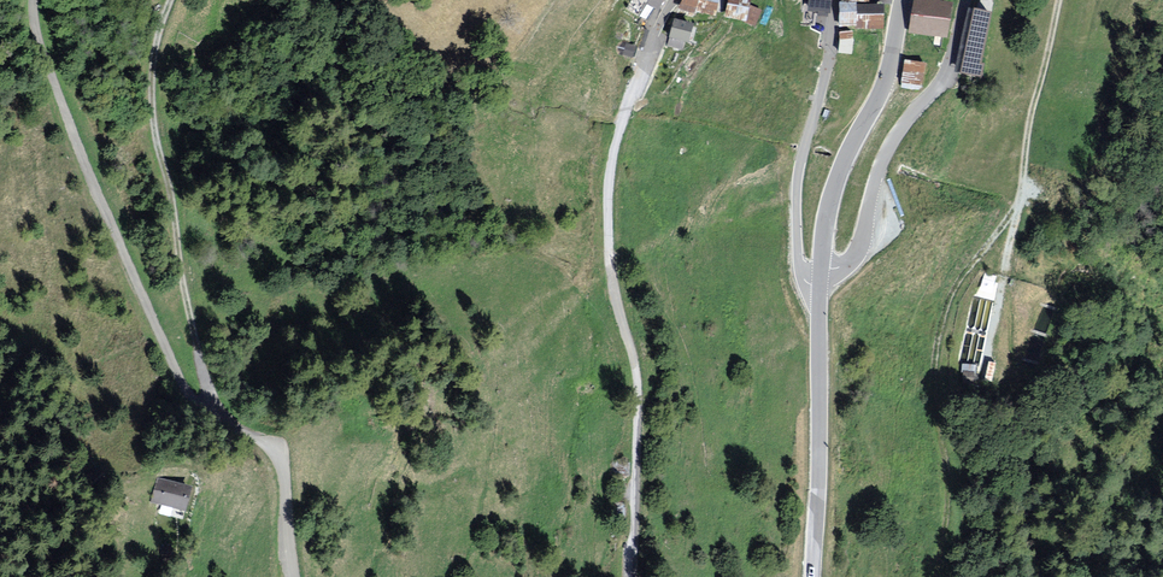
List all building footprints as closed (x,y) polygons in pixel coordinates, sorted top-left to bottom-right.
[(649,7),(662,14),(670,0),(652,0),(649,7)] [(680,11),(718,20),(723,0),(685,0),(680,11)] [(726,21),(757,29),(765,0),(732,0),(726,21)] [(809,10),(828,13),(829,0),(810,0),(809,10)] [(956,7),(916,1),(911,37),(951,43),(956,7)] [(887,10),(842,6),(839,31),(885,35),(887,10)] [(995,17),(971,12),(958,75),(982,80),(995,17)] [(696,27),(676,22),(671,41),(691,46),(696,27)] [(856,36),(842,35),(840,57),(854,58),(856,36)] [(929,66),(907,63),(903,90),(926,94),(929,66)] [(195,490),(158,480),(152,502),(189,512),(195,490)]
